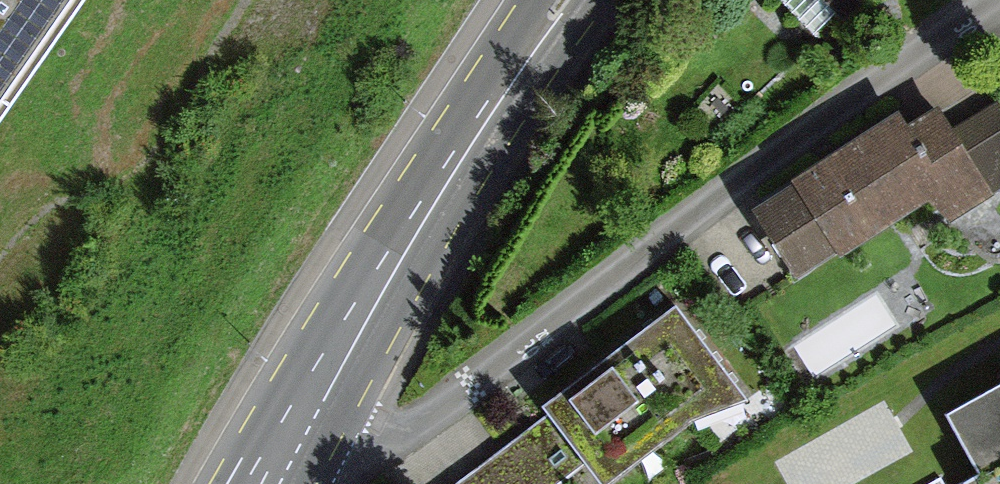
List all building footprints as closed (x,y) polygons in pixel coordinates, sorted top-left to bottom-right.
[(80,0),(0,0),(0,118),(80,0)] [(838,28),(863,0),(808,0),(838,28)] [(902,123),(757,218),(798,281),(931,194),(951,224),(996,195),(943,115),(911,136),(902,123)] [(674,314),(543,413),(548,420),(463,483),(562,483),(583,468),(596,483),(609,483),(732,391),(674,314)] [(948,421),(981,483),(999,483),(999,394),(948,421)]
